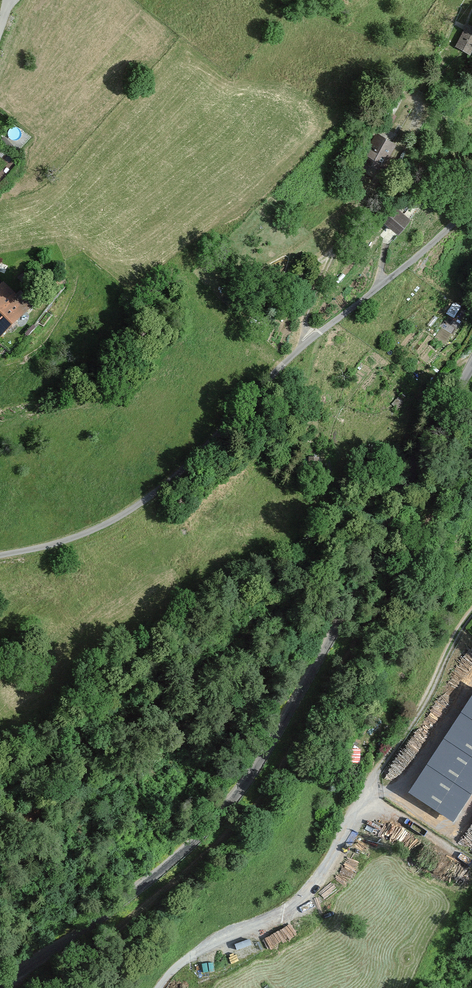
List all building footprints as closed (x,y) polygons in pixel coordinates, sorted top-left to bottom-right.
[(458,5),(470,12),(471,8),(471,0),(461,0),(458,5)] [(471,53),(471,31),(464,27),(456,45),(471,53)] [(373,129),(357,155),(380,169),(396,143),(373,129)] [(400,233),(412,217),(395,205),(384,221),(400,233)] [(0,285),(0,339),(36,304),(22,289),(16,294),(4,281),(0,285)] [(409,793),(453,821),(471,792),(471,697),(409,793)] [(387,777),(400,779),(401,770),(388,768),(387,777)] [(376,835),(380,821),(367,817),(363,832),(376,835)]
